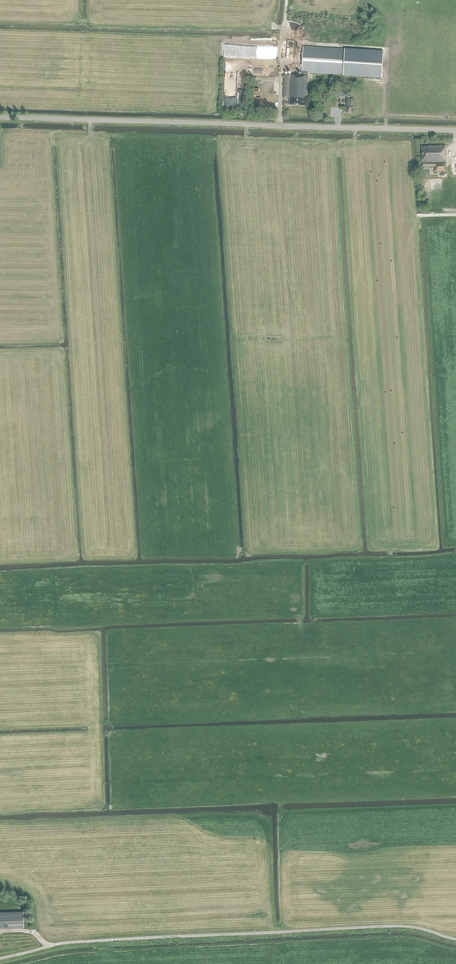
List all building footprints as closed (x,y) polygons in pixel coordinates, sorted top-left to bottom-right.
[(296,32),(296,33),(296,34),(297,35),(297,37),(298,38),(300,39),(301,39),(303,40),(304,40),(306,39),(307,38),(308,37),(309,36),(310,35),(310,33),(310,32),(310,30),(309,29),(309,28),(308,27),(307,27),(306,26),(305,25),(303,25),(302,25),(301,25),(300,26),(299,26),(298,27),(297,28),(297,29),(296,30),(296,32)] [(382,78),(383,52),(344,49),(303,47),(301,74),(296,74),(296,75),(285,74),(283,97),(289,97),(289,101),(289,104),(304,105),(304,99),(306,99),(307,72),(343,74),(343,75),(382,78)] [(353,100),(347,100),(346,108),(345,108),(345,112),(346,112),(346,114),(353,114),(353,100)] [(434,172),(446,172),(446,158),(446,151),(445,151),(445,145),(428,145),(428,146),(421,146),(421,158),(421,167),(434,167),(434,172)] [(0,913),(0,929),(23,928),(22,912),(0,913)]
